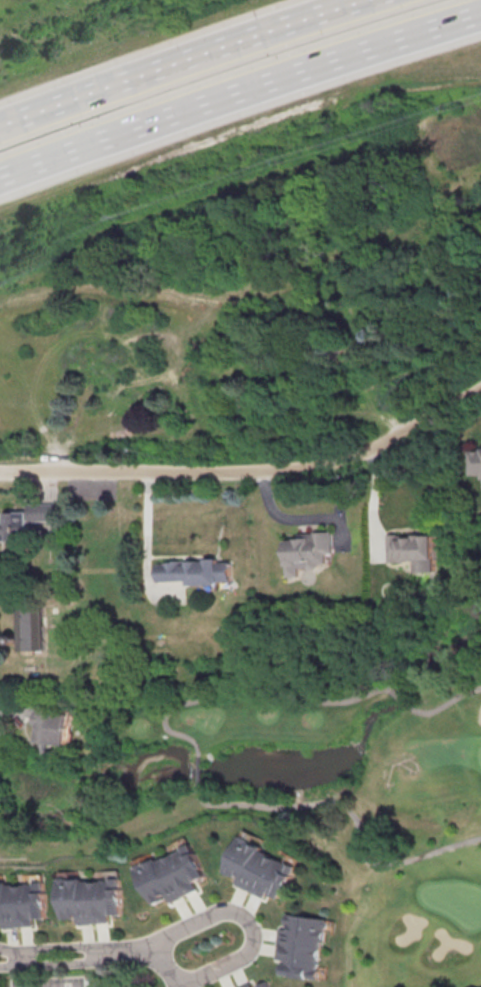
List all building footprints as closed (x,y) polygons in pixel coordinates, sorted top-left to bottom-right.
[(469,447),(469,474),(478,474),(478,477),(480,477),(480,447),(469,447)] [(58,520),(57,503),(28,504),(28,521),(58,520)] [(28,541),(27,511),(4,512),(5,522),(0,522),(0,541),(28,541)] [(286,539),(299,539),(299,533),(314,533),(314,531),(332,530),(333,552),(326,553),(326,563),(319,563),(319,565),(316,569),(312,569),(309,567),(299,567),(299,575),(295,575),(295,577),(290,577),(290,576),(287,576),(286,539)] [(435,533),(390,535),(390,561),(415,560),(416,572),(436,572),(435,533)] [(157,563),(157,580),(188,580),(189,585),(219,584),(219,581),(230,580),(230,562),(218,562),(218,558),(206,558),(206,561),(165,561),(165,563),(157,563)] [(20,606),(21,651),(42,650),(41,605),(20,606)] [(74,710),(33,708),(33,725),(36,725),(35,743),(41,744),(41,752),(52,752),(52,745),(66,745),(67,732),(73,732),(74,710)] [(247,828),(303,856),(283,897),(270,890),(266,897),(235,881),(239,875),(227,869),(247,828)] [(137,867),(190,840),(208,875),(198,880),(202,887),(171,903),(168,896),(155,902),(137,867)] [(62,876),(123,874),(124,912),(109,913),(109,922),(78,923),(78,913),(63,914),(62,876)] [(3,919),(0,919),(0,879),(47,877),(49,917),(37,917),(38,924),(3,926),(3,919)] [(327,917),(319,977),(279,971),(281,957),(276,956),(280,926),(285,927),(288,911),(327,917)] [(250,977),(254,986),(227,986),(250,977)]
